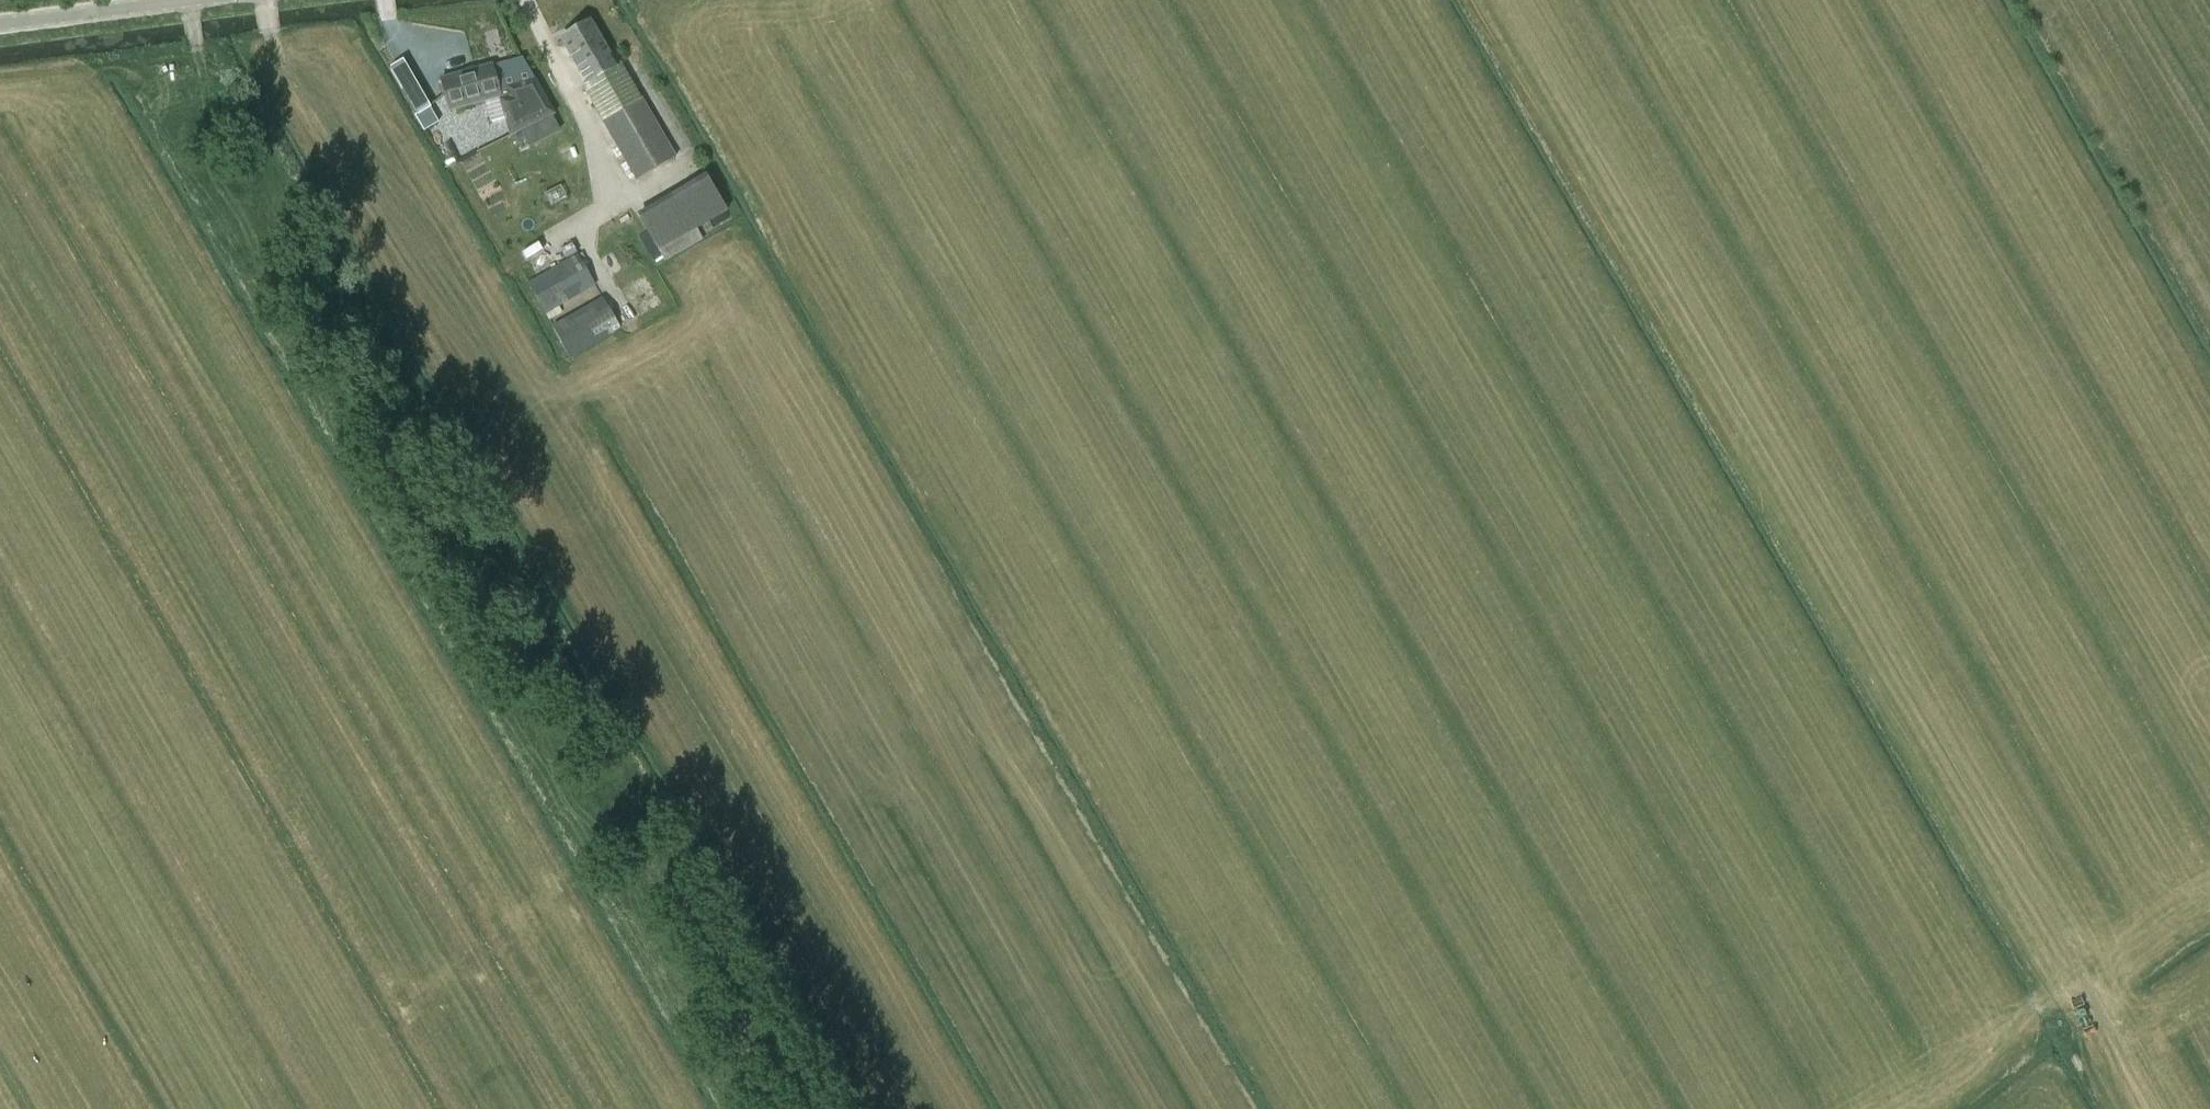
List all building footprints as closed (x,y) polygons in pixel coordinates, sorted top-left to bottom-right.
[(612,68),(606,57),(611,54),(591,20),(559,38),(579,73),(582,72),(587,82),(581,86),(636,182),(677,158),(622,62),(612,68)] [(497,58),(501,80),(515,77),(511,56),(497,58)] [(500,89),(492,64),(439,79),(449,112),(498,99),(510,138),(514,136),(527,129),(555,115),(535,79),(500,89)] [(527,129),(514,136),(521,149),(534,143),(527,129)] [(664,261),(703,239),(697,229),(727,212),(708,179),(640,219),(664,261)] [(549,320),(562,312),(559,307),(595,286),(578,254),(536,279),(528,283),(537,299),(546,315),(549,320)] [(569,359),(621,329),(603,297),(558,323),(552,326),(567,354),(569,359)]
